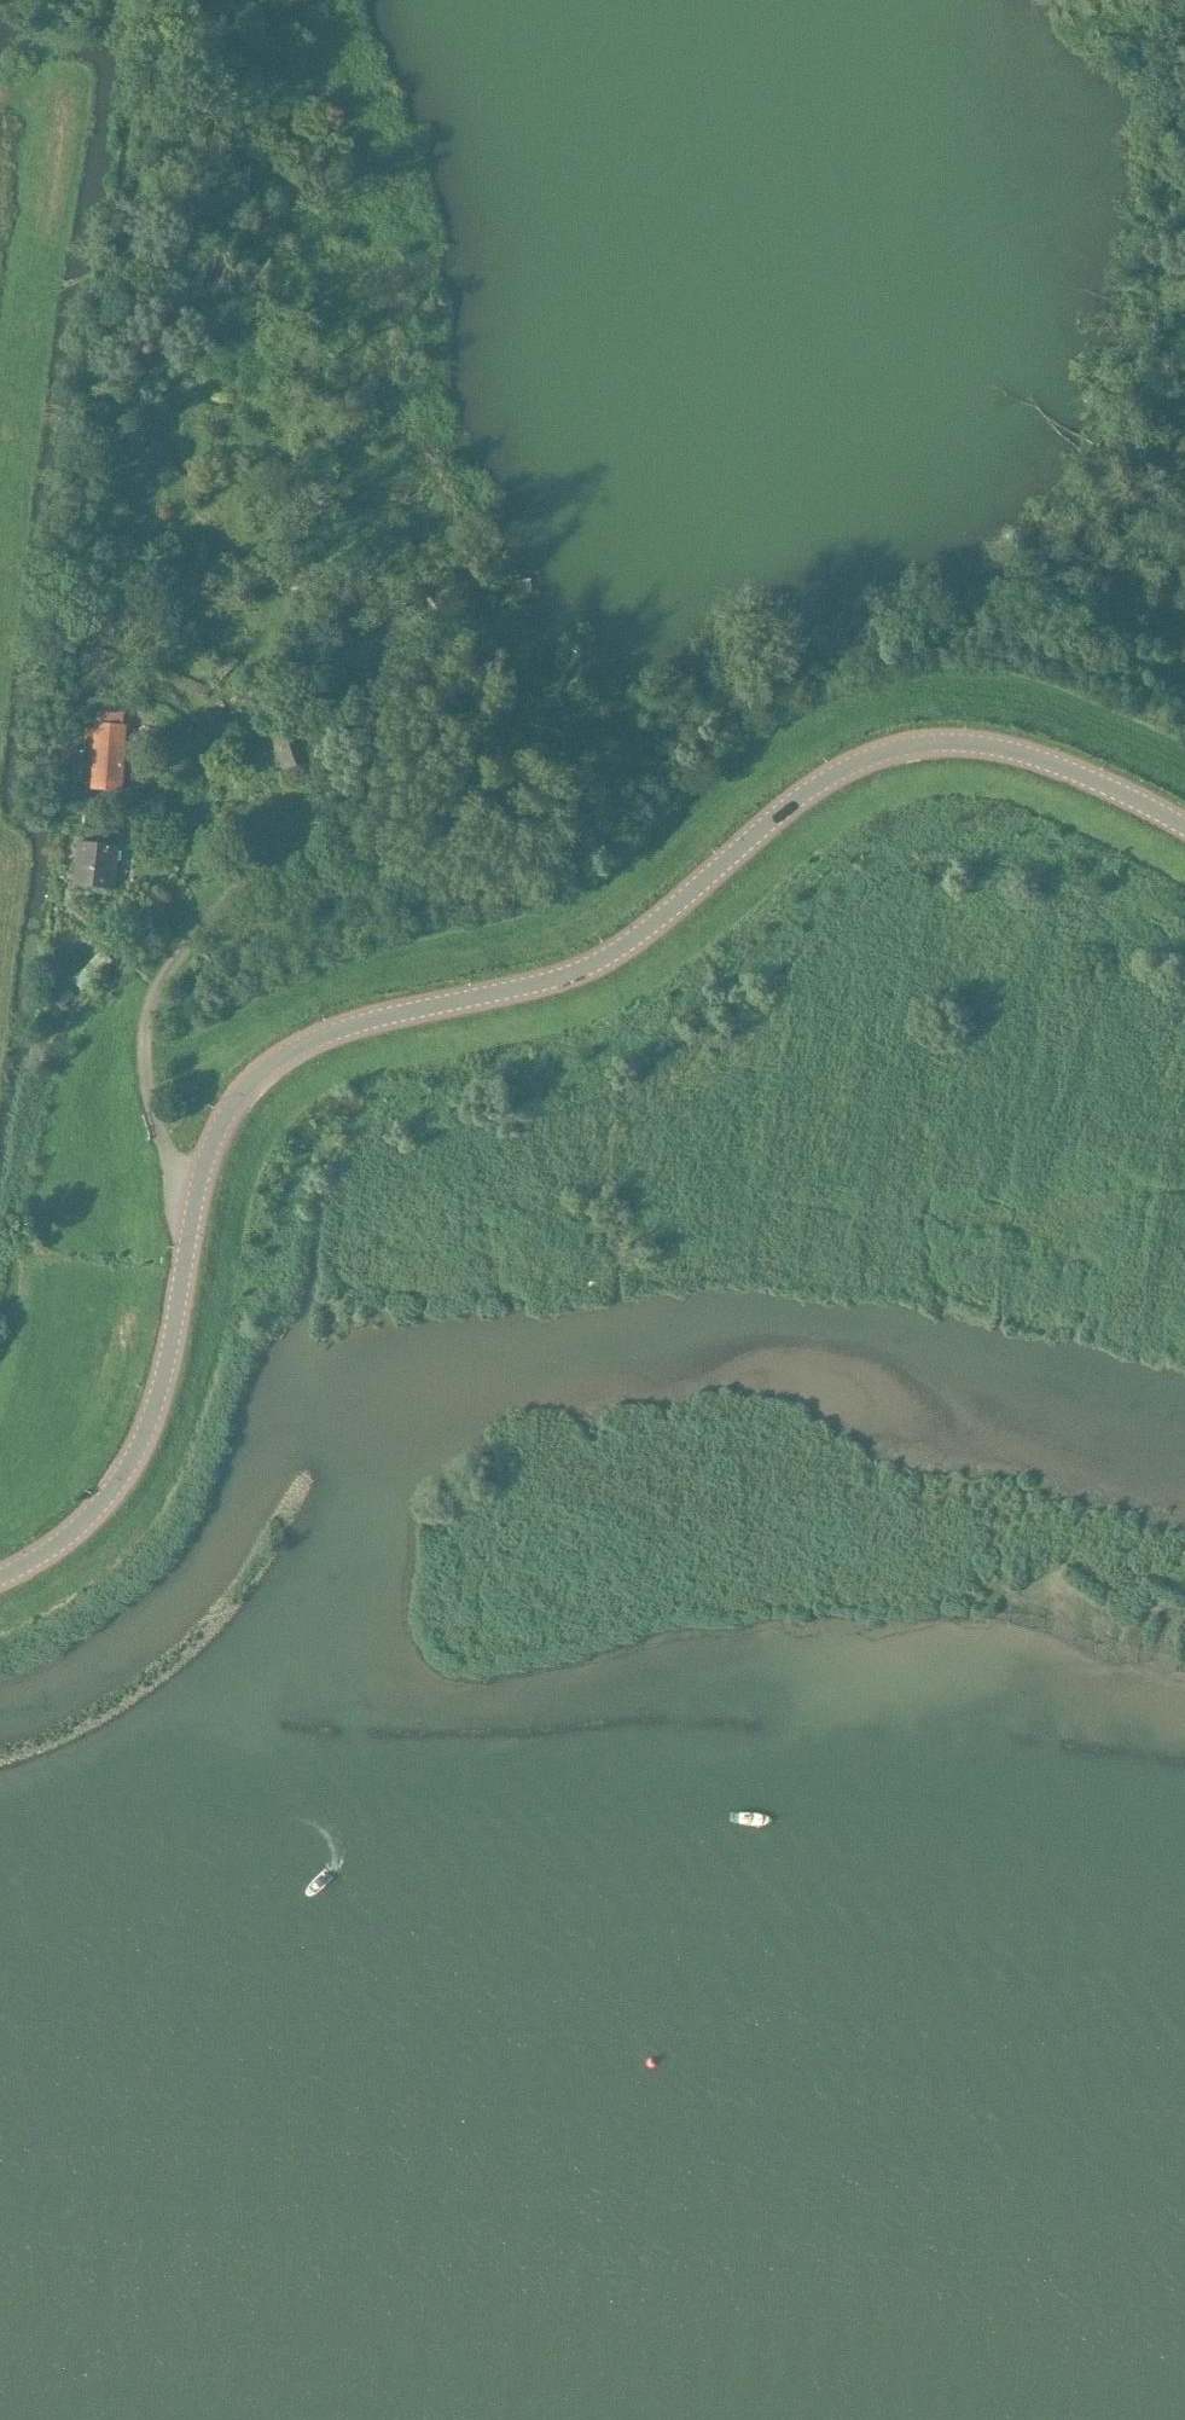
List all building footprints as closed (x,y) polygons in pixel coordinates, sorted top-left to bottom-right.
[(125,726),(122,726),(123,713),(100,711),(99,724),(96,724),(96,729),(86,728),(85,743),(95,744),(92,789),(121,791),(125,726)] [(283,771),(308,762),(296,727),(271,736),(283,771)] [(83,837),(118,841),(119,831),(84,828),(83,837)] [(113,889),(118,848),(80,843),(75,884),(113,889)]
